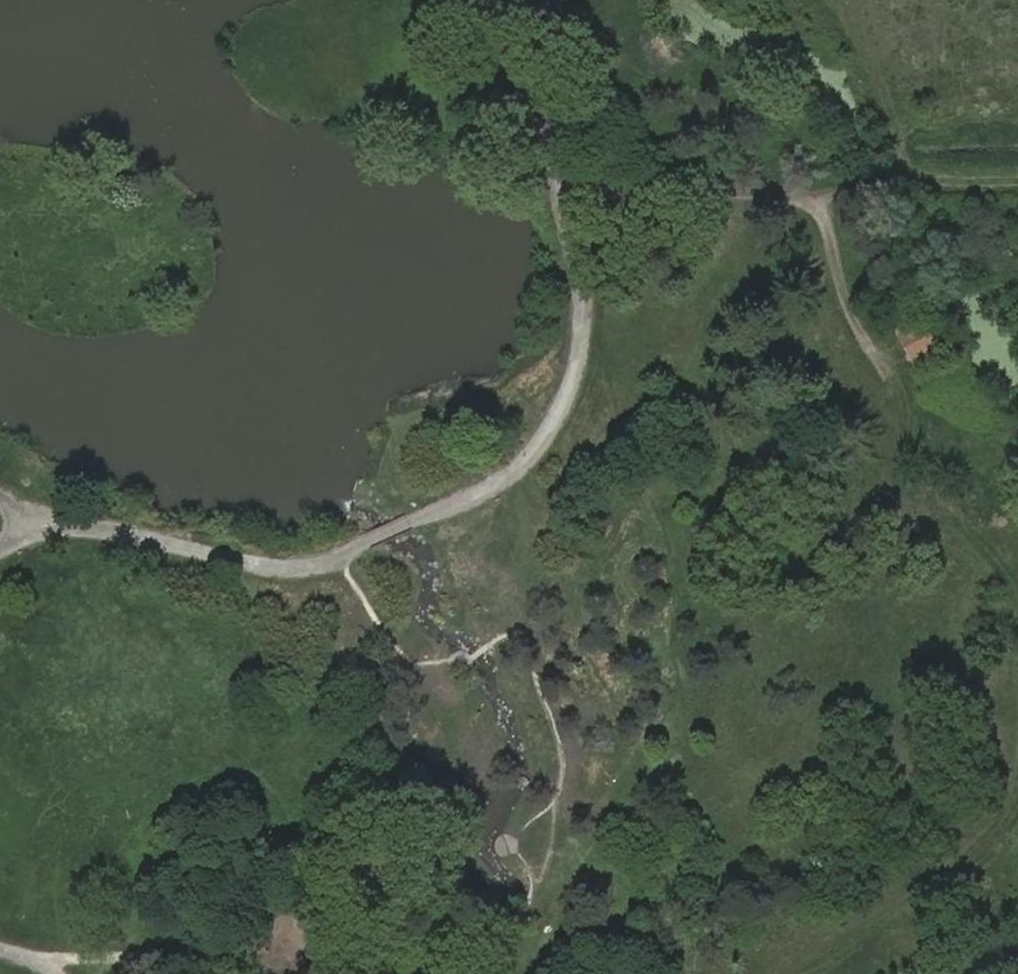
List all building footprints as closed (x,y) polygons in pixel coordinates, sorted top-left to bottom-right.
[(919,323),(893,339),(912,369),(938,353),(919,323)]
